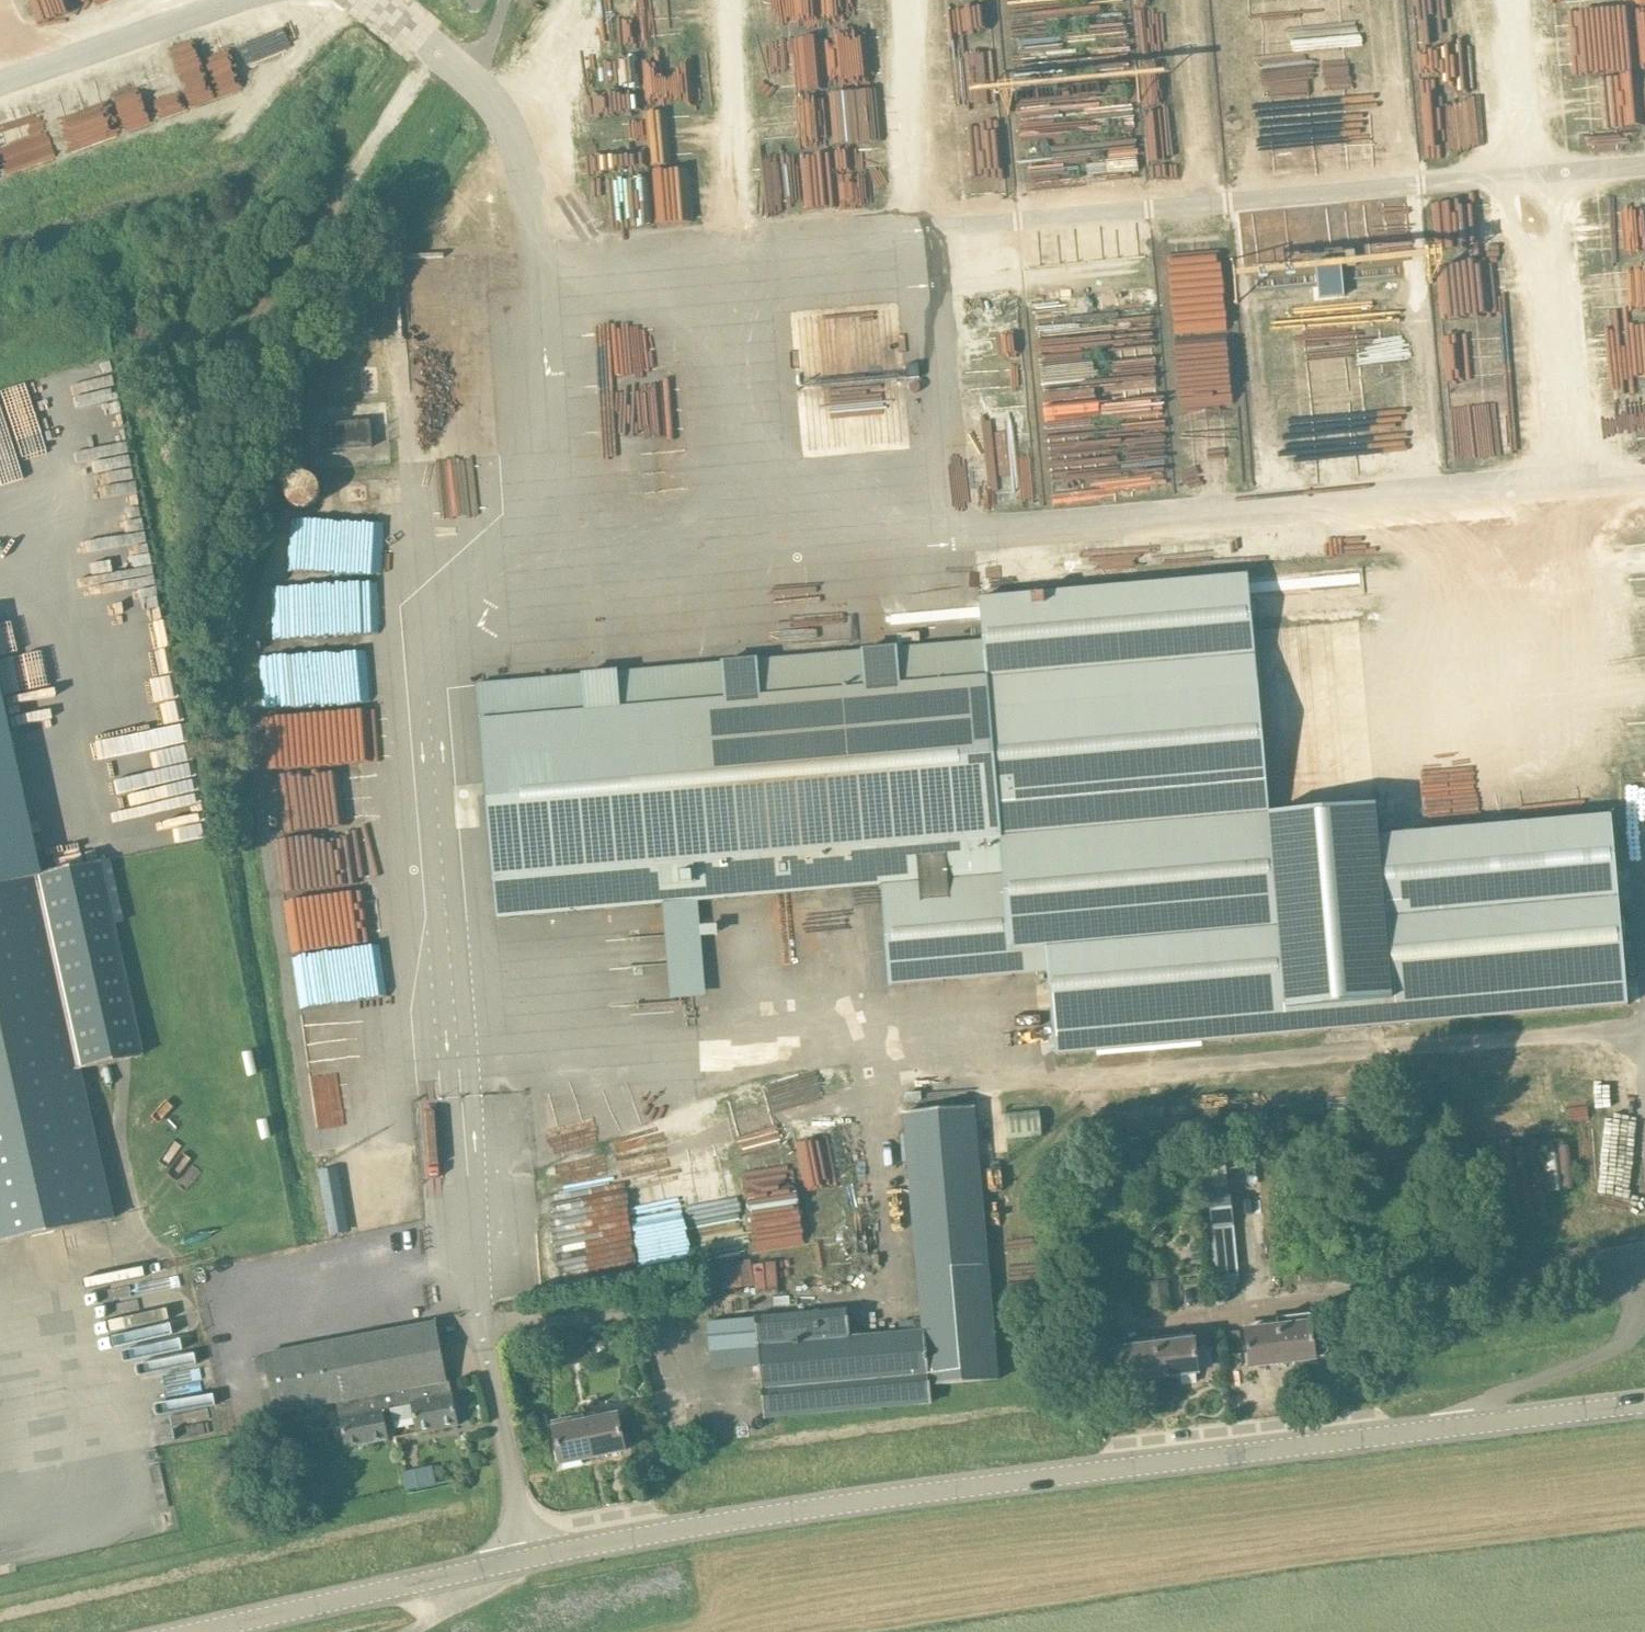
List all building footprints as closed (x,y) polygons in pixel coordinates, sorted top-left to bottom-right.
[(329,451),(372,447),(370,420),(326,423),(329,451)] [(307,471),(281,477),(287,506),(314,500),(307,471)] [(1269,814),(1248,574),(980,597),(984,640),(477,683),(481,720),(494,880),(497,918),(881,884),(890,986),(1049,972),(1056,1055),(1255,1038),(1287,1035),(1627,1005),(1610,815),(1378,835),(1376,805),(1269,814)] [(27,825),(7,736),(0,705),(0,1242),(111,1218),(79,1069),(142,1053),(114,923),(122,921),(109,858),(94,862),(87,832),(40,843),(46,874),(37,876),(27,825)] [(998,1378),(987,1248),(975,1108),(903,1113),(922,1318),(913,1319),(914,1331),(850,1338),(847,1309),(756,1317),(756,1318),(708,1322),(712,1369),(761,1365),(765,1419),(931,1405),(930,1384),(998,1378)] [(1008,1139),(1042,1136),(1040,1109),(1007,1112),(1008,1139)] [(1212,1229),(1235,1226),(1226,1156),(1203,1159),(1212,1229)] [(342,1167),(323,1168),(327,1232),(347,1230),(342,1167)] [(1151,1310),(1171,1307),(1168,1282),(1148,1283),(1151,1310)] [(1278,1327),(1282,1362),(1315,1359),(1310,1317),(1278,1320),(1278,1327)] [(402,1389),(446,1380),(435,1322),(265,1355),(276,1414),(338,1402),(388,1392),(391,1408),(405,1405),(402,1389)] [(1249,1366),(1282,1362),(1278,1327),(1245,1331),(1249,1366)] [(568,1336),(574,1364),(588,1361),(582,1333),(568,1336)] [(1155,1345),(1159,1376),(1198,1372),(1194,1341),(1155,1345)] [(1159,1376),(1155,1345),(1117,1350),(1116,1343),(1091,1345),(1093,1365),(1118,1363),(1120,1381),(1159,1376)] [(402,1389),(405,1405),(412,1404),(418,1433),(458,1425),(452,1396),(449,1380),(446,1381),(446,1380),(402,1389)] [(382,1410),(391,1408),(388,1392),(338,1402),(347,1447),(388,1440),(382,1410)] [(585,1420),(593,1460),(627,1453),(619,1413),(585,1420)] [(534,1436),(547,1432),(542,1414),(529,1418),(534,1436)] [(560,1466),(593,1460),(585,1420),(552,1427),(560,1466)] [(406,1487),(424,1485),(423,1476),(429,1476),(428,1468),(405,1470),(406,1487)]
